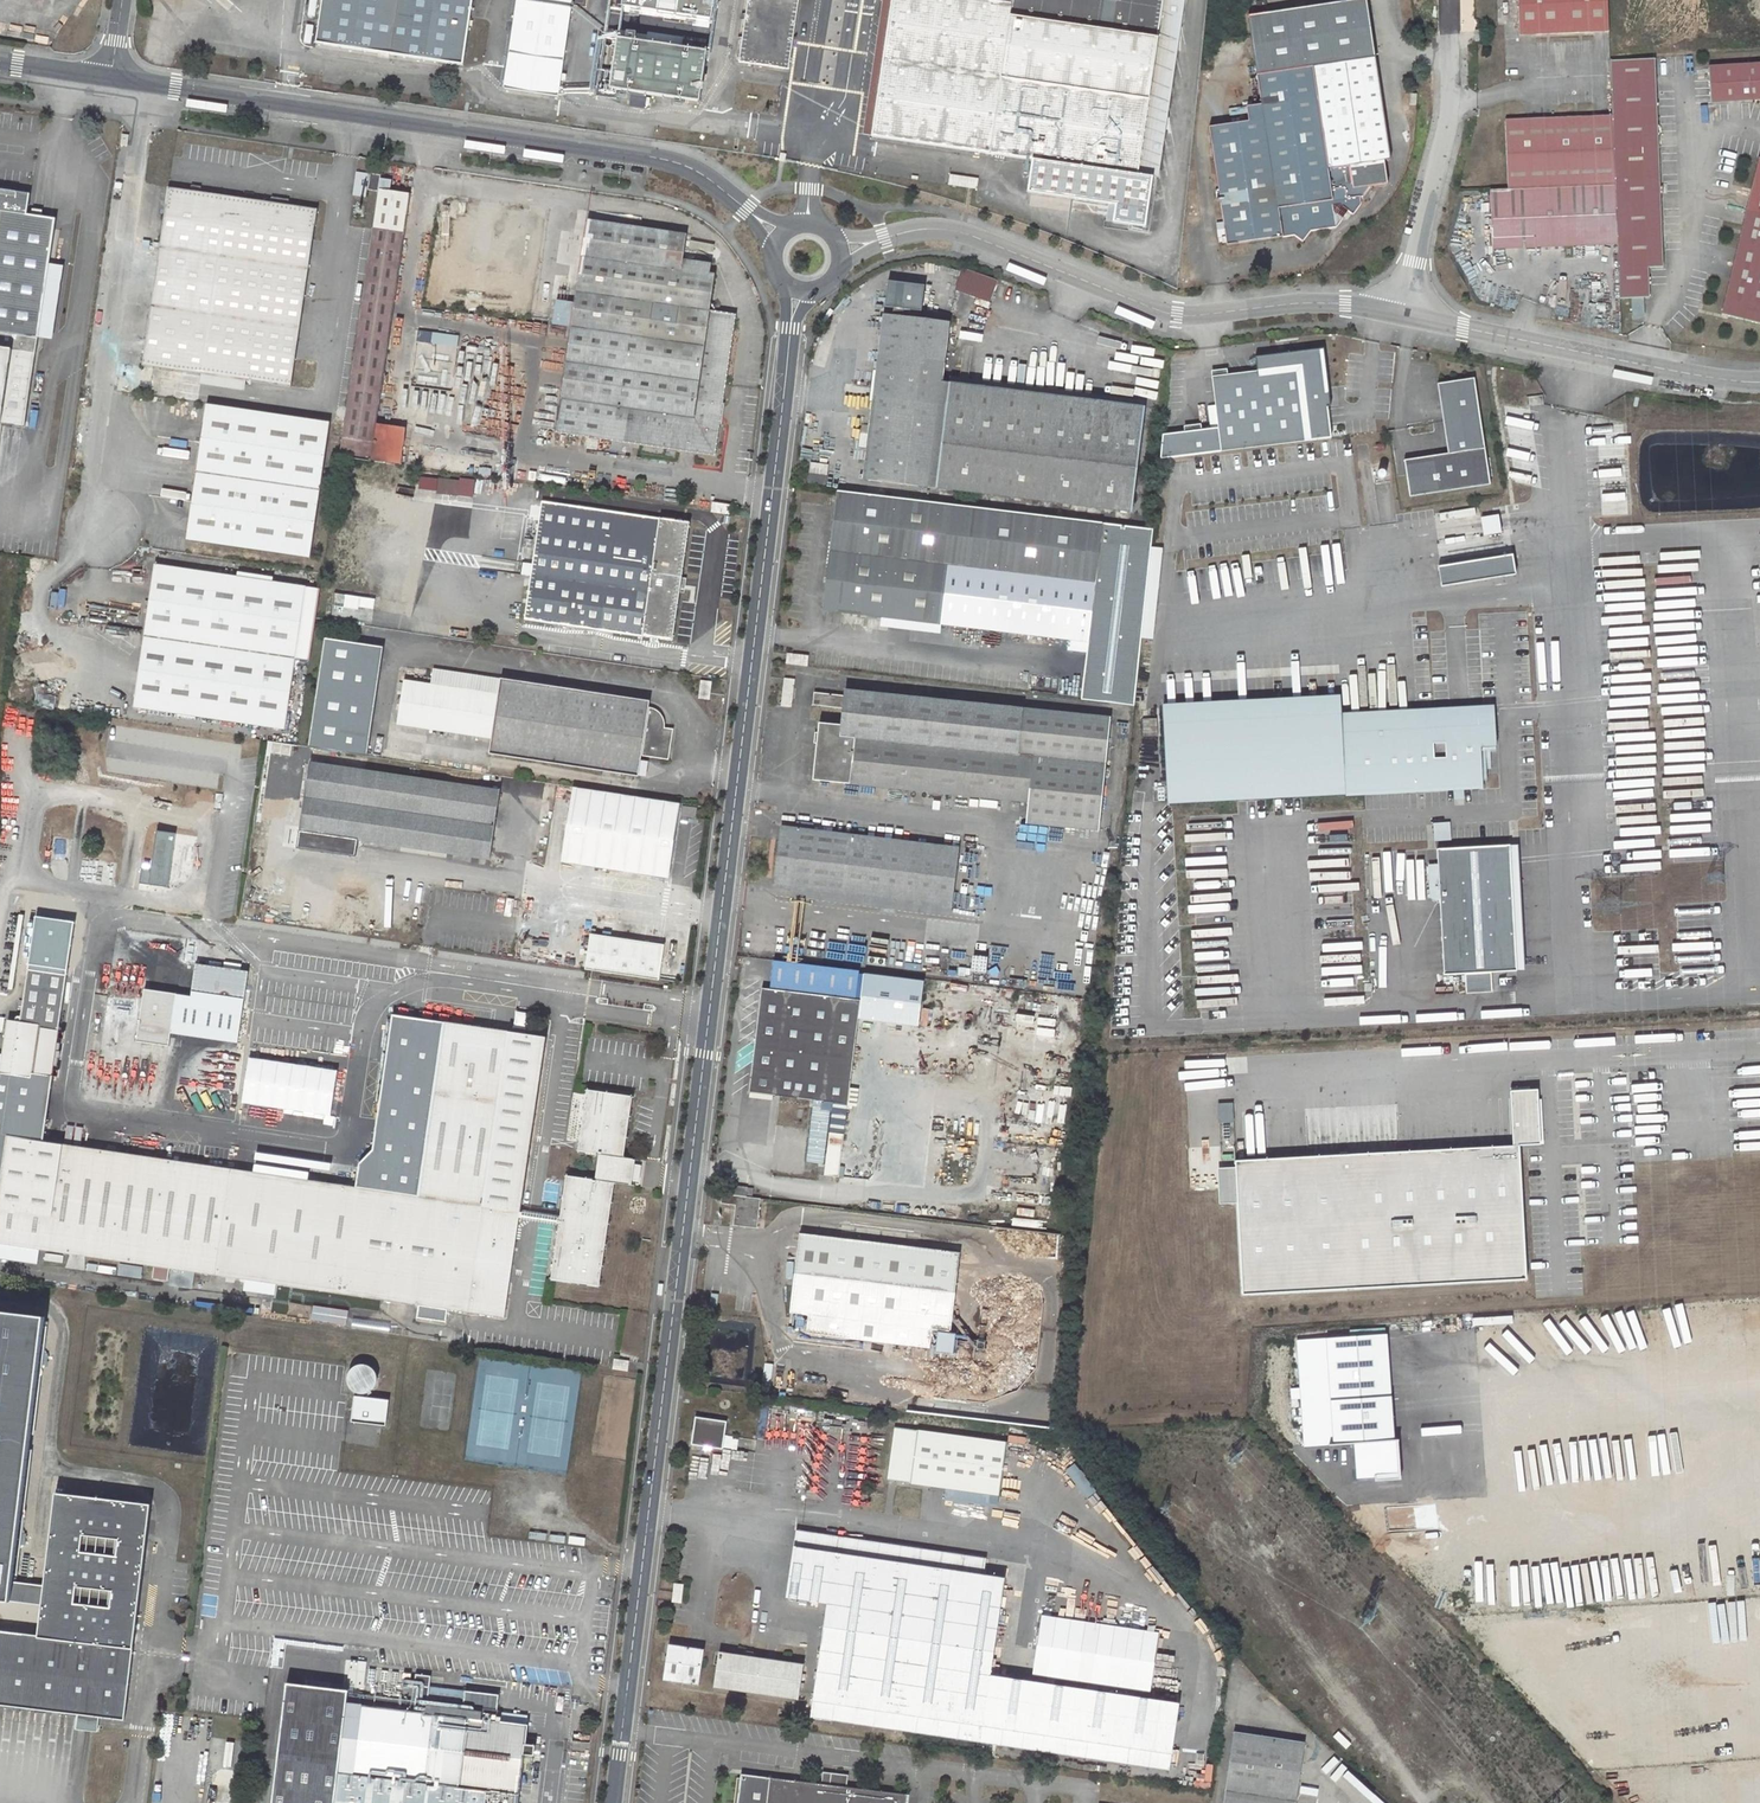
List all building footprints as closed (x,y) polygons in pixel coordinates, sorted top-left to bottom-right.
[(176,0),(167,0),(164,8),(172,11),(176,0)] [(316,44),(463,65),(473,0),(323,0),(316,44)] [(622,7),(712,20),(715,0),(623,0),(622,7)] [(739,62),(784,69),(795,0),(749,0),(739,62)] [(1165,0),(892,0),(872,136),(1033,160),(1028,193),(1117,205),(1114,223),(1146,227),(1153,177),(1138,175),(1165,0)] [(1186,0),(1165,0),(1138,175),(1153,177),(1159,178),(1186,0)] [(1519,31),(1608,26),(1606,0),(1517,0),(1519,31)] [(518,1),(505,88),(558,96),(571,8),(518,1)] [(700,102),(707,51),(618,38),(613,71),(597,68),(594,87),(598,87),(597,96),(617,99),(618,90),(632,92),(629,107),(644,109),(647,94),(700,102)] [(1663,261),(1660,188),(1662,188),(1662,180),(1660,180),(1655,52),(1640,53),(1610,54),(1612,111),(1615,180),(1617,240),(1619,292),(1631,292),(1631,310),(1643,306),(1643,291),(1649,291),(1648,261),(1663,261)] [(1249,121),(1210,127),(1227,245),(1294,235),(1301,240),(1309,230),(1335,227),(1347,211),(1352,214),(1361,203),(1360,196),(1364,196),(1371,186),(1389,183),(1385,160),(1392,159),(1376,57),(1257,76),(1262,105),(1246,107),(1249,121)] [(1709,61),(1711,97),(1759,95),(1759,59),(1709,61)] [(1617,240),(1615,180),(1612,111),(1505,116),(1508,186),(1491,187),(1493,246),(1617,240)] [(128,150),(130,139),(122,137),(121,150),(128,150)] [(1759,153),(1721,309),(1759,319),(1759,153)] [(370,174),(368,190),(379,192),(379,189),(381,176),(370,174)] [(951,175),(950,185),(976,189),(978,179),(951,175)] [(382,188),(394,190),(395,180),(384,179),(382,188)] [(169,188),(160,248),(219,256),(228,197),(169,188)] [(339,457),(372,461),(377,424),(411,194),(379,189),(379,192),(339,457)] [(38,338),(38,339),(56,219),(27,215),(30,194),(0,190),(0,422),(25,426),(38,338)] [(317,210),(228,197),(219,256),(308,270),(317,210)] [(572,326),(572,328),(705,347),(700,379),(726,383),(736,314),(717,311),(717,309),(714,304),(711,303),(715,275),(710,274),(712,264),(683,260),(687,235),(587,220),(575,303),(558,300),(554,324),(572,326)] [(160,248),(143,366),(201,374),(203,362),(211,314),(219,256),(160,248)] [(300,328),(308,270),(219,256),(211,314),(300,328)] [(963,270),(956,289),(990,302),(998,282),(963,270)] [(893,312),(929,312),(929,284),(893,284),(893,312)] [(291,387),(300,328),(211,314),(203,362),(247,369),(245,380),(291,387)] [(951,322),(888,315),(867,480),(929,488),(943,383),(951,322)] [(705,347),(572,328),(556,433),(715,456),(726,383),(700,379),(705,347)] [(460,345),(460,334),(418,333),(418,344),(460,345)] [(1192,459),(1311,441),(1304,397),(1319,395),(1314,358),(1312,359),(1305,355),(1305,353),(1254,360),(1256,374),(1211,381),(1220,444),(1190,449),(1192,459)] [(201,374),(245,380),(247,369),(203,362),(201,374)] [(1409,497),(1490,485),(1474,378),(1437,384),(1447,454),(1403,461),(1409,497)] [(943,383),(929,488),(937,489),(950,384),(943,383)] [(950,384),(937,489),(1132,513),(1145,408),(950,384)] [(205,405),(185,539),(310,558),(330,423),(205,405)] [(372,461),(401,466),(406,428),(377,424),(372,461)] [(811,464),(810,473),(827,476),(828,465),(811,464)] [(827,476),(810,474),(809,483),(826,486),(827,476)] [(439,478),(436,494),(459,497),(461,481),(439,478)] [(1602,515),(1627,515),(1627,479),(1602,479),(1602,515)] [(838,492),(823,610),(1089,642),(1103,524),(838,492)] [(543,501),(525,620),(672,641),(690,522),(543,501)] [(714,503),(712,512),(730,514),(731,506),(714,503)] [(1501,533),(1498,516),(1481,518),(1484,536),(1501,533)] [(1150,530),(1103,524),(1089,642),(1081,701),(1131,706),(1150,530)] [(1509,555),(1436,566),(1439,584),(1512,573),(1509,555)] [(155,564),(134,707),(285,728),(306,586),(155,564)] [(346,607),(376,610),(377,599),(347,596),(346,607)] [(373,756),(386,647),(328,641),(316,749),(373,756)] [(788,654),(787,664),(807,666),(808,656),(788,654)] [(650,701),(501,679),(501,681),(436,672),(434,687),(428,728),(492,738),(490,754),(639,776),(642,755),(669,760),(674,728),(665,727),(665,722),(665,719),(663,715),(660,712),(657,709),(654,708),(649,707),(650,701)] [(785,678),(782,706),(792,708),(795,679),(785,678)] [(390,680),(384,722),(428,728),(434,687),(390,680)] [(702,680),(699,698),(710,700),(713,682),(702,680)] [(820,723),(819,733),(822,733),(821,743),(817,743),(813,780),(1028,802),(1026,822),(1100,830),(1111,719),(846,690),(845,695),(815,692),(813,706),(844,709),(842,725),(820,723)] [(38,695),(37,707),(55,708),(56,695),(38,695)] [(1337,695),(1160,705),(1165,804),(1481,787),(1479,749),(1493,748),(1492,705),(1337,714),(1337,695)] [(310,762),(297,849),(355,857),(357,848),(358,839),(372,841),(490,859),(500,791),(310,762)] [(680,804),(574,788),(563,862),(669,878),(680,804)] [(684,805),(682,817),(695,818),(697,807),(684,805)] [(1449,839),(1448,821),(1431,822),(1432,840),(1449,839)] [(782,828),(775,886),(951,907),(958,849),(782,828)] [(358,839),(357,848),(371,850),(372,841),(358,839)] [(1512,970),(1505,845),(1435,851),(1441,975),(1464,973),(1466,993),(1491,991),(1490,971),(1512,970)] [(57,906),(27,901),(23,930),(52,935),(57,906)] [(664,945),(591,934),(586,970),(659,980),(664,945)] [(860,1001),(858,1020),(919,1027),(925,979),(775,960),(771,990),(860,1001)] [(196,964),(191,996),(145,989),(137,1042),(169,1046),(171,1033),(238,1042),(248,972),(196,964)] [(29,970),(21,1022),(40,1025),(39,1029),(59,1032),(68,976),(29,970)] [(762,989),(750,1093),(812,1100),(834,1103),(848,1105),(858,1020),(860,1001),(771,990),(762,989)] [(105,1009),(107,996),(97,994),(94,1007),(105,1009)] [(516,1027),(529,1029),(531,1014),(518,1012),(516,1027)] [(444,1022),(393,1015),(373,1152),(360,1165),(356,1189),(418,1198),(444,1022)] [(9,1020),(0,1073),(31,1077),(32,1074),(39,1029),(40,1025),(21,1022),(9,1020)] [(0,1189),(0,1243),(172,1268),(170,1285),(192,1288),(195,1272),(419,1305),(417,1317),(446,1322),(448,1309),(505,1317),(546,1038),(444,1022),(418,1198),(356,1189),(41,1142),(8,1137),(0,1189)] [(59,1032),(39,1029),(32,1074),(52,1077),(59,1032)] [(340,1074),(249,1061),(246,1084),(336,1097),(340,1074)] [(1070,1078),(1023,1072),(1023,1078),(1069,1083),(1070,1078)] [(8,1137),(41,1142),(52,1077),(32,1074),(31,1077),(0,1073),(0,1075),(0,1189),(8,1137)] [(587,1090),(578,1151),(599,1154),(595,1179),(566,1175),(551,1278),(599,1286),(614,1183),(629,1185),(633,1158),(624,1157),(633,1097),(587,1090)] [(1534,1092),(1509,1093),(1512,1148),(1516,1148),(1516,1145),(1536,1143),(1534,1092)] [(812,1100),(804,1162),(827,1165),(834,1103),(812,1100)] [(1231,1102),(1215,1102),(1215,1121),(1231,1120),(1231,1102)] [(827,1165),(825,1175),(839,1176),(848,1105),(834,1103),(827,1165)] [(1512,1148),(1229,1163),(1237,1297),(1525,1281),(1516,1148),(1512,1148)] [(723,1185),(722,1194),(752,1198),(753,1189),(723,1185)] [(736,1206),(734,1225),(757,1228),(761,1199),(752,1198),(722,1194),(721,1203),(736,1206)] [(800,1233),(790,1314),(808,1316),(806,1334),(930,1348),(932,1331),(950,1333),(960,1253),(800,1233)] [(0,1312),(0,1706),(78,1715),(99,1718),(124,1721),(133,1647),(130,1645),(131,1632),(135,1631),(151,1505),(55,1493),(44,1586),(13,1582),(45,1318),(0,1312)] [(1390,1331),(1299,1338),(1307,1444),(1358,1440),(1361,1477),(1402,1474),(1390,1331)] [(615,1359),(613,1369),(627,1371),(629,1361),(615,1359)] [(355,1390),(358,1392),(358,1395),(354,1394),(351,1420),(386,1425),(389,1399),(364,1396),(365,1393),(370,1391),(374,1388),(377,1383),(377,1378),(376,1373),(374,1369),(370,1365),(365,1364),(360,1364),(355,1366),(351,1370),(349,1375),(348,1381),(350,1384),(352,1388),(355,1390)] [(696,1417),(692,1445),(724,1449),(727,1420),(696,1417)] [(888,1480),(1000,1496),(1008,1443),(896,1427),(888,1480)] [(1178,1703),(991,1675),(1005,1578),(984,1575),(986,1559),(797,1531),(786,1597),(827,1603),(810,1716),(1169,1769),(1178,1703)] [(675,1583),(672,1602),(681,1603),(684,1585),(675,1583)] [(669,1645),(663,1679),(699,1684),(705,1650),(669,1645)] [(719,1652),(714,1686),(799,1699),(804,1664),(719,1652)] [(286,1683),(271,1802),(516,1802),(522,1754),(533,1755),(535,1738),(524,1736),(526,1724),(514,1722),(515,1714),(496,1712),(496,1709),(462,1705),(464,1690),(428,1686),(430,1675),(414,1673),(411,1700),(363,1694),(347,1693),(348,1690),(286,1683)] [(363,1694),(364,1687),(349,1685),(348,1690),(347,1693),(363,1694)] [(99,1718),(78,1715),(76,1730),(97,1732),(99,1718)] [(1341,1725),(1330,1736),(1345,1750),(1355,1738),(1341,1725)] [(1304,1742),(1233,1731),(1223,1802),(1295,1802),(1304,1742)] [(739,1802),(906,1802),(908,1794),(848,1787),(849,1775),(824,1772),(823,1784),(742,1774),(739,1802)]
